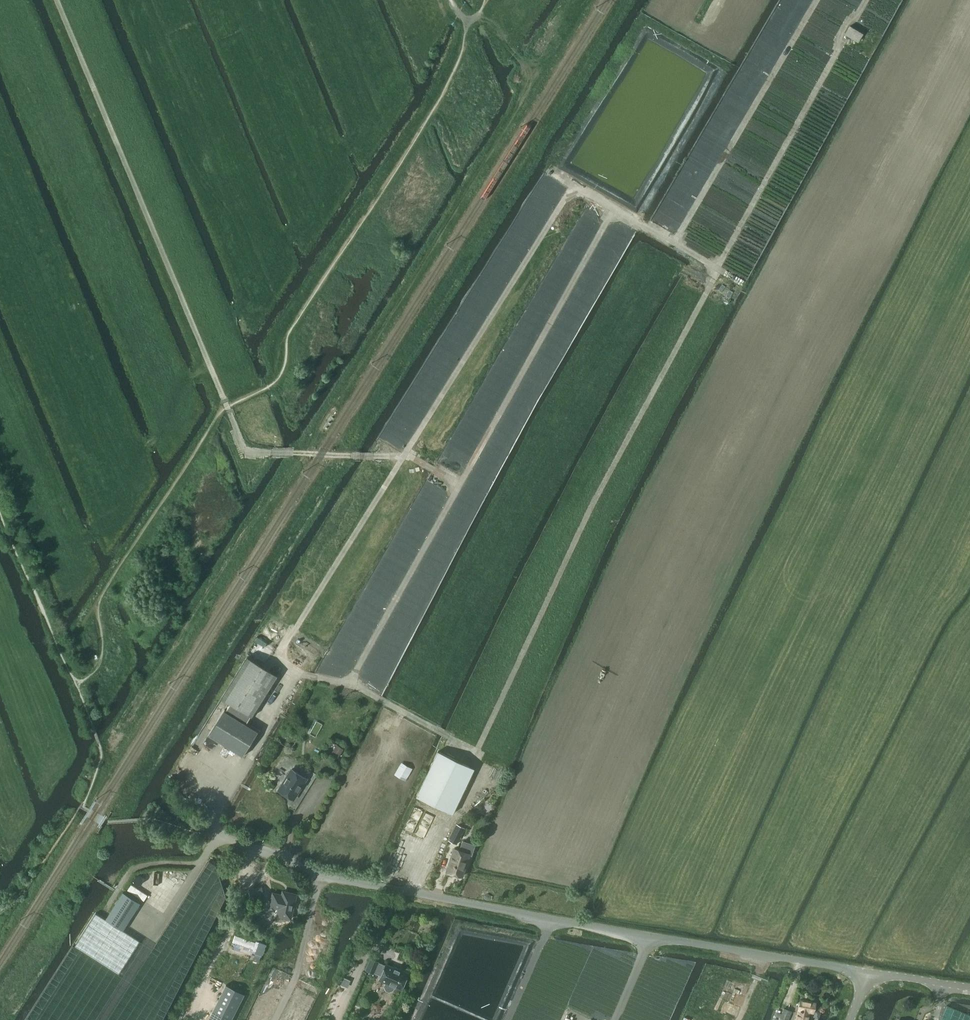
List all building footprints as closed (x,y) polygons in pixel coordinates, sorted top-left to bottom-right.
[(851,26),(846,34),(858,41),(863,33),(851,26)] [(208,735),(242,757),(258,731),(246,723),(250,716),(251,717),(277,676),(247,657),(221,698),(230,703),(225,711),(224,710),(208,735)] [(337,745),(332,752),(339,756),(343,749),(337,745)] [(416,796),(452,814),(474,768),(438,751),(416,796)] [(280,785),(278,787),(279,789),(278,790),(279,790),(279,792),(282,794),(284,793),(293,799),(306,779),(291,769),(282,784),(280,785)] [(456,824),(448,840),(456,844),(464,828),(456,824)] [(452,862),(449,872),(451,873),(452,875),(456,876),(458,875),(462,876),(469,854),(471,854),(474,845),(462,841),(459,850),(454,849),(451,859),(452,862)] [(267,885),(248,890),(252,902),(270,898),(267,885)] [(273,893),(270,906),(279,908),(277,915),(290,919),(296,894),(288,892),(284,891),(283,891),(282,892),(282,895),(273,893)] [(75,945),(118,973),(139,941),(122,930),(139,903),(123,892),(106,920),(96,913),(75,945)] [(235,935),(233,942),(235,943),(256,950),(255,953),(261,955),(265,944),(256,941),(255,942),(235,935)] [(366,970),(373,973),(377,962),(371,959),(366,970)] [(379,980),(386,982),(384,986),(385,990),(389,992),(393,990),(395,986),(401,989),(408,973),(398,969),(398,970),(386,965),(379,980)] [(208,1019),(231,1019),(244,994),(226,985),(208,1019)] [(796,1019),(808,1019),(810,1019),(812,1012),(813,1013),(815,1003),(800,1000),(796,1019)] [(779,1019),(786,1019),(790,1010),(784,1008),(779,1019)]
